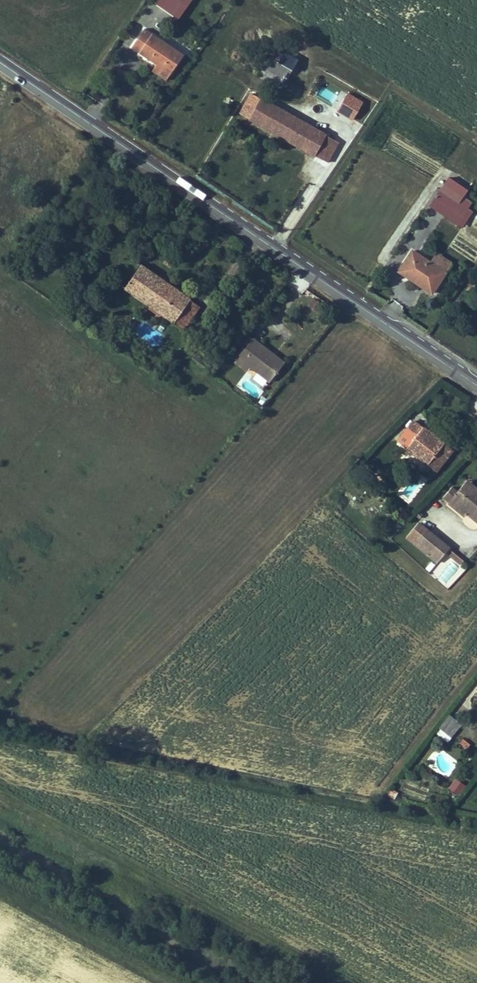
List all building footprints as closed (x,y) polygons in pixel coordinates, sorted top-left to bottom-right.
[(176,0),(152,0),(150,3),(166,15),(176,0)] [(161,74),(174,55),(136,28),(123,46),(147,63),(161,74)] [(263,65),(282,78),(296,58),(277,44),(263,65)] [(156,81),(161,74),(147,63),(141,70),(156,81)] [(276,88),(282,78),(263,65),(256,74),(276,88)] [(315,94),(329,103),(334,94),(321,85),(315,94)] [(294,150),(309,126),(250,90),(235,114),(294,150)] [(355,122),(364,102),(346,93),(337,113),(355,122)] [(325,136),(309,126),(294,150),(311,160),(325,136)] [(336,143),(325,136),(311,160),(321,166),(336,143)] [(446,231),(459,213),(432,195),(420,213),(446,231)] [(421,299),(436,279),(403,256),(388,276),(421,299)] [(162,337),(181,311),(116,267),(98,292),(162,337)] [(318,299),(310,302),(315,313),(322,309),(318,299)] [(234,357),(249,340),(242,334),(228,352),(234,357)] [(268,384),(282,366),(249,340),(234,357),(228,365),(236,371),(242,364),(268,384)] [(242,364),(236,371),(261,392),(268,384),(242,364)] [(427,465),(445,443),(415,418),(405,430),(414,438),(406,447),(427,465)] [(455,451),(445,443),(427,465),(436,473),(455,451)] [(461,484),(459,486),(474,498),(476,496),(461,484)] [(388,494),(403,503),(408,495),(393,486),(388,494)] [(444,506),(447,501),(464,515),(463,517),(476,529),(476,496),(474,498),(459,486),(452,496),(446,491),(438,502),(444,506)] [(464,515),(447,501),(444,506),(443,507),(461,521),(463,517),(464,515)] [(434,569),(446,553),(408,525),(396,540),(434,569)] [(454,560),(448,555),(445,559),(451,564),(454,560)] [(461,565),(454,560),(451,564),(458,569),(461,565)] [(461,723),(450,715),(440,728),(452,736),(461,723)] [(448,741),(452,736),(440,728),(437,733),(448,741)] [(467,749),(470,745),(462,739),(459,743),(467,749)] [(448,790),(458,797),(466,787),(456,779),(448,790)]
